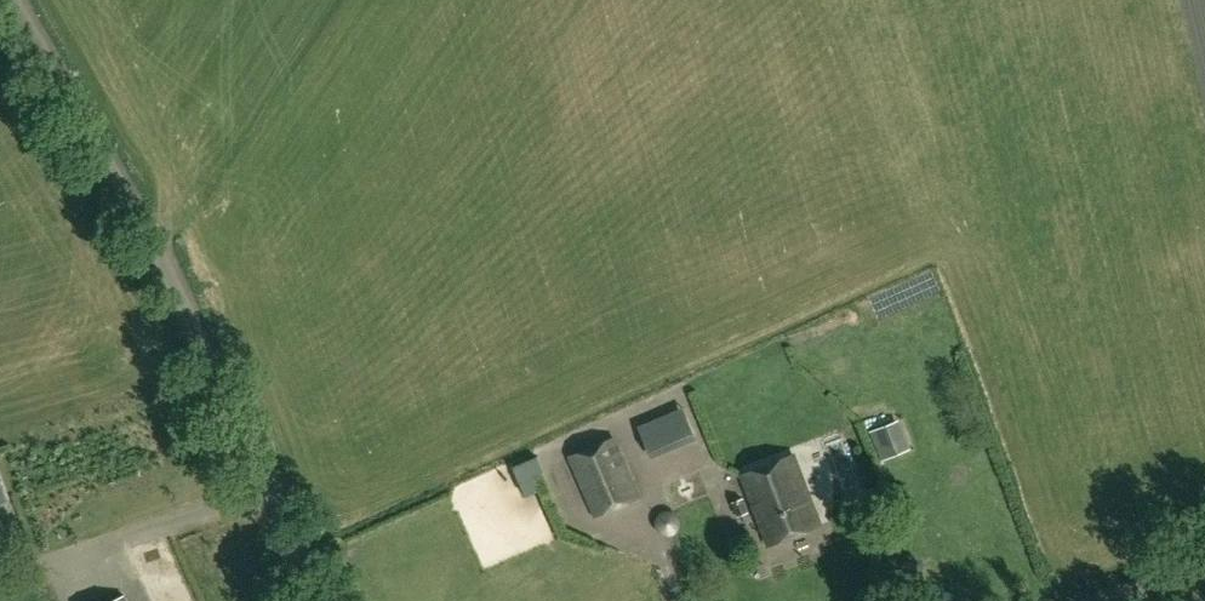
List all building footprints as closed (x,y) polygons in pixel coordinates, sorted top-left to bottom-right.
[(653,460),(699,441),(685,408),(640,426),(653,460)] [(898,420),(869,432),(881,460),(909,448),(898,420)] [(596,516),(640,498),(614,438),(571,456),(596,516)] [(769,544),(821,524),(793,455),(741,475),(769,544)] [(670,509),(660,521),(676,534),(686,523),(670,509)] [(161,600),(185,592),(167,538),(143,546),(161,600)]
